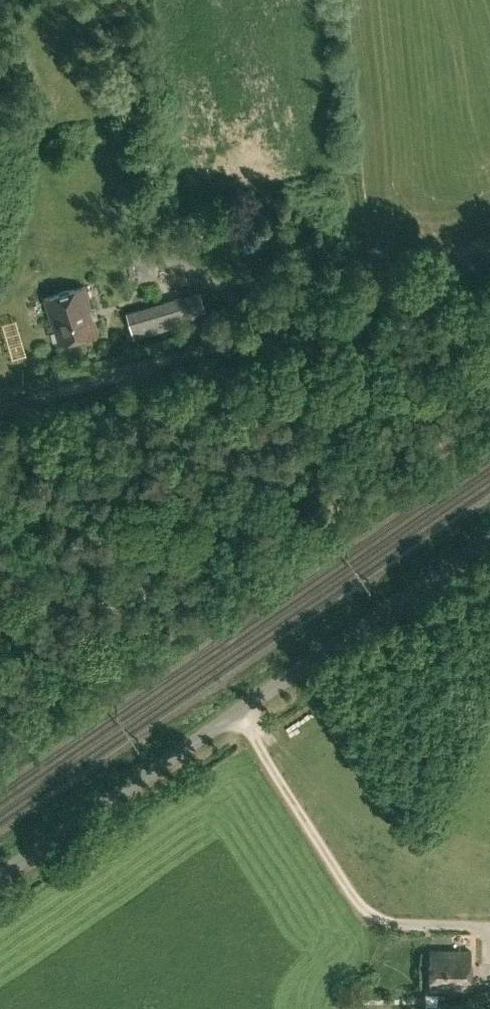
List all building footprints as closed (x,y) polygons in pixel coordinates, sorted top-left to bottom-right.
[(160,279),(145,283),(149,295),(164,291),(160,279)] [(98,332),(84,285),(44,297),(57,343),(98,332)] [(135,336),(191,320),(191,318),(198,317),(192,295),(184,297),(184,295),(128,312),(135,336)] [(471,989),(471,951),(431,950),(430,989),(471,989)]
